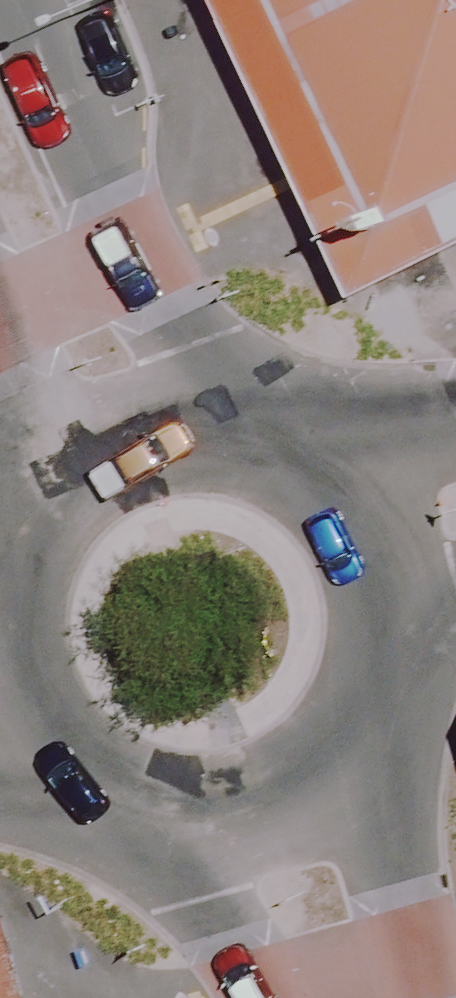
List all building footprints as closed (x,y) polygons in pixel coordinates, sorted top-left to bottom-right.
[(356,274),(455,231),(455,0),(238,0),(356,274)] [(11,952),(0,949),(0,997),(23,997),(11,952)]
